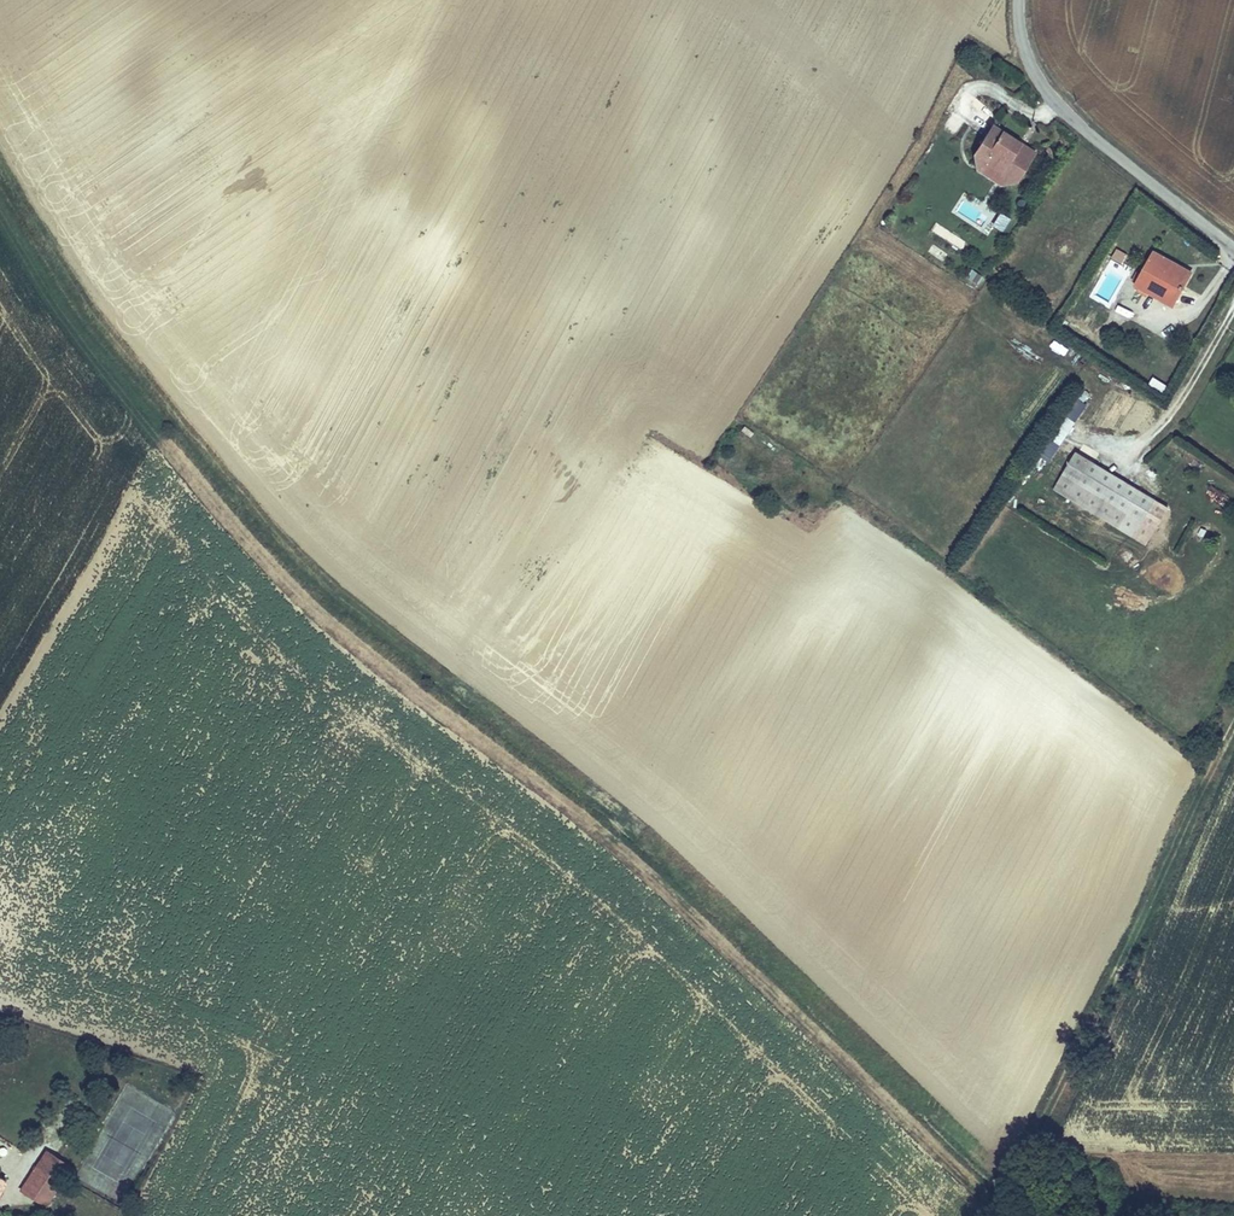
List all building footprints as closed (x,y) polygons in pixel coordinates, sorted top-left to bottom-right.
[(1000,184),(1019,181),(1038,150),(1025,141),(1025,140),(1004,126),(1004,127),(994,121),(975,151),(976,168),(1000,184)] [(1012,218),(1000,212),(993,224),(1004,231),(1012,218)] [(936,225),(932,232),(963,248),(967,240),(936,225)] [(1129,253),(1118,247),(1112,256),(1123,262),(1129,253)] [(1157,247),(1135,282),(1177,304),(1196,269),(1157,247)] [(984,276),(971,268),(965,276),(978,284),(984,276)] [(1055,340),(1051,346),(1064,354),(1068,348),(1055,340)] [(1062,442),(1087,404),(1078,399),(1053,437),(1062,442)] [(1171,506),(1078,450),(1054,489),(1148,545),(1171,506)] [(58,1190),(41,1182),(57,1155),(47,1149),(19,1190),(49,1206),(58,1190)] [(58,1190),(73,1166),(57,1155),(41,1182),(58,1190)] [(9,1179),(0,1174),(0,1196),(9,1179)]
